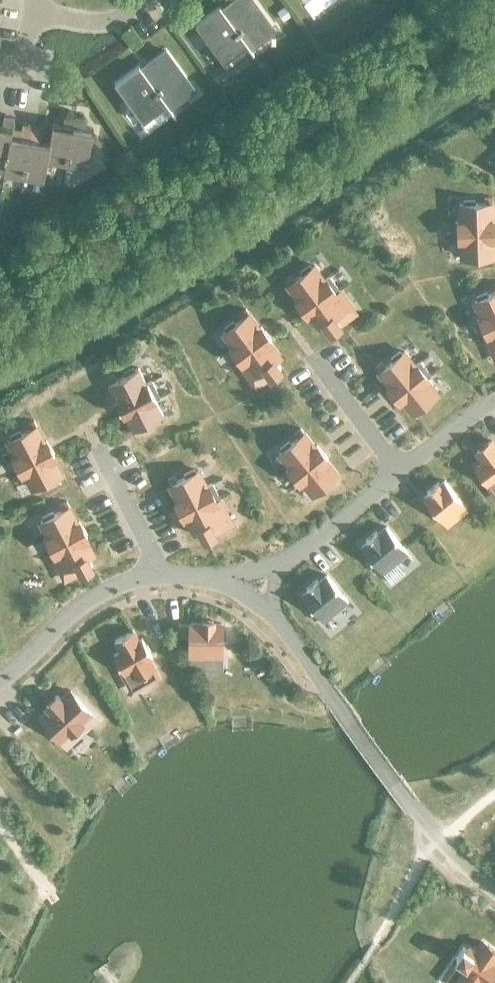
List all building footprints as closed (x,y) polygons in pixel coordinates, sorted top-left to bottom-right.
[(196,24),(224,62),(248,44),(251,48),(275,31),(252,0),(237,0),(224,10),(221,6),(196,24)] [(284,7),(276,13),(283,23),(291,17),(284,7)] [(139,65),(115,83),(144,122),(168,104),(171,108),(194,90),(165,52),(142,69),(139,65)] [(2,176),(4,167),(5,167),(10,137),(11,137),(14,120),(3,118),(1,126),(0,126),(0,176),(2,176)] [(52,123),(49,144),(46,163),(47,163),(66,166),(74,120),(64,118),(63,125),(52,123)] [(74,120),(66,166),(86,170),(93,130),(82,129),(83,122),(74,120)] [(4,167),(2,176),(23,180),(26,165),(31,133),(32,126),(22,124),(21,131),(20,139),(11,137),(10,137),(5,167),(4,167)] [(26,165),(23,180),(43,183),(47,163),(46,163),(49,144),(39,142),(41,134),(42,127),(32,126),(31,133),(26,165)] [(491,196),(483,197),(483,203),(473,203),(473,200),(462,200),(462,203),(458,203),(459,221),(453,221),(453,239),(459,239),(460,256),(464,256),(464,259),(475,259),(475,256),(485,256),(485,262),(493,261),(493,255),(493,238),(494,238),(494,220),(492,220),(492,202),(491,202),(491,196)] [(55,217),(43,217),(43,227),(55,227),(55,217)] [(308,313),(318,327),(324,323),(330,331),(340,324),(334,316),(345,308),(339,300),(343,297),(338,290),(339,290),(329,277),(324,281),(314,267),(311,269),(309,266),(300,273),(302,276),(295,281),(291,276),(284,281),(288,286),(298,300),(297,301),(307,314),(308,313)] [(488,296),(486,293),(476,298),(477,301),(474,303),(482,319),(476,321),(483,336),(484,335),(487,343),(492,340),(494,347),(494,293),(488,296)] [(239,315),(242,320),(235,325),(233,322),(224,329),(226,332),(223,334),(233,348),(229,351),(238,364),(239,364),(244,371),(248,367),(253,375),(264,367),(270,375),(280,368),(274,360),(280,356),(269,342),(271,341),(261,328),(260,329),(249,314),(249,315),(246,310),(239,315)] [(378,371),(378,372),(389,385),(388,386),(399,400),(400,399),(411,413),(412,413),(415,417),(422,412),(418,407),(426,401),(427,403),(436,396),(434,394),(437,391),(426,378),(431,374),(419,360),(415,364),(404,350),(401,353),(399,351),(390,358),(392,360),(384,366),(381,362),(374,367),(378,371)] [(108,384),(116,399),(115,400),(123,416),(124,415),(133,431),(133,430),(136,436),(143,432),(140,427),(149,422),(150,425),(160,419),(159,417),(162,415),(154,399),(159,397),(151,381),(146,383),(138,368),(134,370),(133,367),(123,373),(124,375),(116,380),(113,374),(106,378),(108,383),(108,384)] [(28,429),(20,434),(18,431),(8,437),(10,439),(6,441),(14,457),(9,459),(18,475),(23,472),(31,488),(34,486),(35,489),(46,483),(44,481),(53,476),(56,482),(63,478),(60,473),(61,472),(52,457),(54,456),(45,440),(44,441),(36,425),(36,426),(33,420),(26,424),(28,429)] [(299,428),(293,433),(297,438),(289,444),(287,442),(279,449),(280,451),(277,453),(288,467),(284,471),(295,485),(300,481),(311,495),(314,492),(316,494),(324,487),(323,485),(330,479),(334,483),(340,478),(337,474),(337,473),(326,460),(327,459),(316,445),(315,446),(303,432),(299,428)] [(486,445),(486,444),(481,448),(481,449),(476,453),(484,462),(477,468),(487,482),(494,477),(494,478),(494,446),(492,441),(486,445)] [(170,487),(178,502),(176,503),(184,517),(185,516),(193,532),(200,529),(204,538),(215,532),(210,523),(222,517),(218,508),(223,506),(219,499),(212,484),(207,487),(199,471),(196,473),(194,470),(184,475),(185,478),(178,482),(175,477),(167,481),(170,486),(170,487)] [(444,481),(439,485),(437,483),(434,485),(427,491),(428,494),(423,498),(441,520),(457,507),(461,513),(466,509),(461,503),(462,503),(444,481)] [(55,561),(59,559),(64,567),(76,561),(81,570),(91,564),(87,555),(93,552),(85,536),(86,536),(79,521),(77,522),(69,507),(66,502),(58,505),(61,511),(53,515),(52,512),(42,517),(43,520),(40,522),(48,537),(43,540),(51,554),(55,561)] [(368,542),(361,547),(373,561),(368,565),(374,572),(378,568),(379,568),(391,558),(395,563),(407,553),(386,527),(377,534),(375,532),(366,539),(368,542)] [(308,590),(302,595),(310,606),(314,610),(309,614),(314,620),(319,616),(319,617),(332,607),(335,611),(348,601),(326,575),(318,582),(316,580),(306,588),(308,590)] [(202,624),(190,623),(190,624),(190,638),(189,657),(205,657),(206,651),(222,651),(228,651),(228,643),(222,643),(222,624),(214,624),(214,621),(202,621),(202,624)] [(190,624),(178,624),(178,638),(190,638),(190,624)] [(138,641),(132,630),(115,640),(121,651),(113,656),(123,672),(130,667),(137,678),(145,673),(149,680),(157,675),(153,668),(154,668),(148,657),(151,655),(142,639),(138,641)] [(69,691),(60,699),(57,695),(46,705),(49,709),(40,717),(62,742),(82,724),(87,729),(96,721),(91,715),(69,691)] [(481,979),(485,981),(494,966),(492,964),(494,959),(494,951),(493,950),(494,949),(489,946),(488,947),(483,943),(476,953),(469,948),(467,950),(463,947),(456,958),(460,961),(458,963),(466,968),(459,978),(466,982),(478,982),(481,979)]
